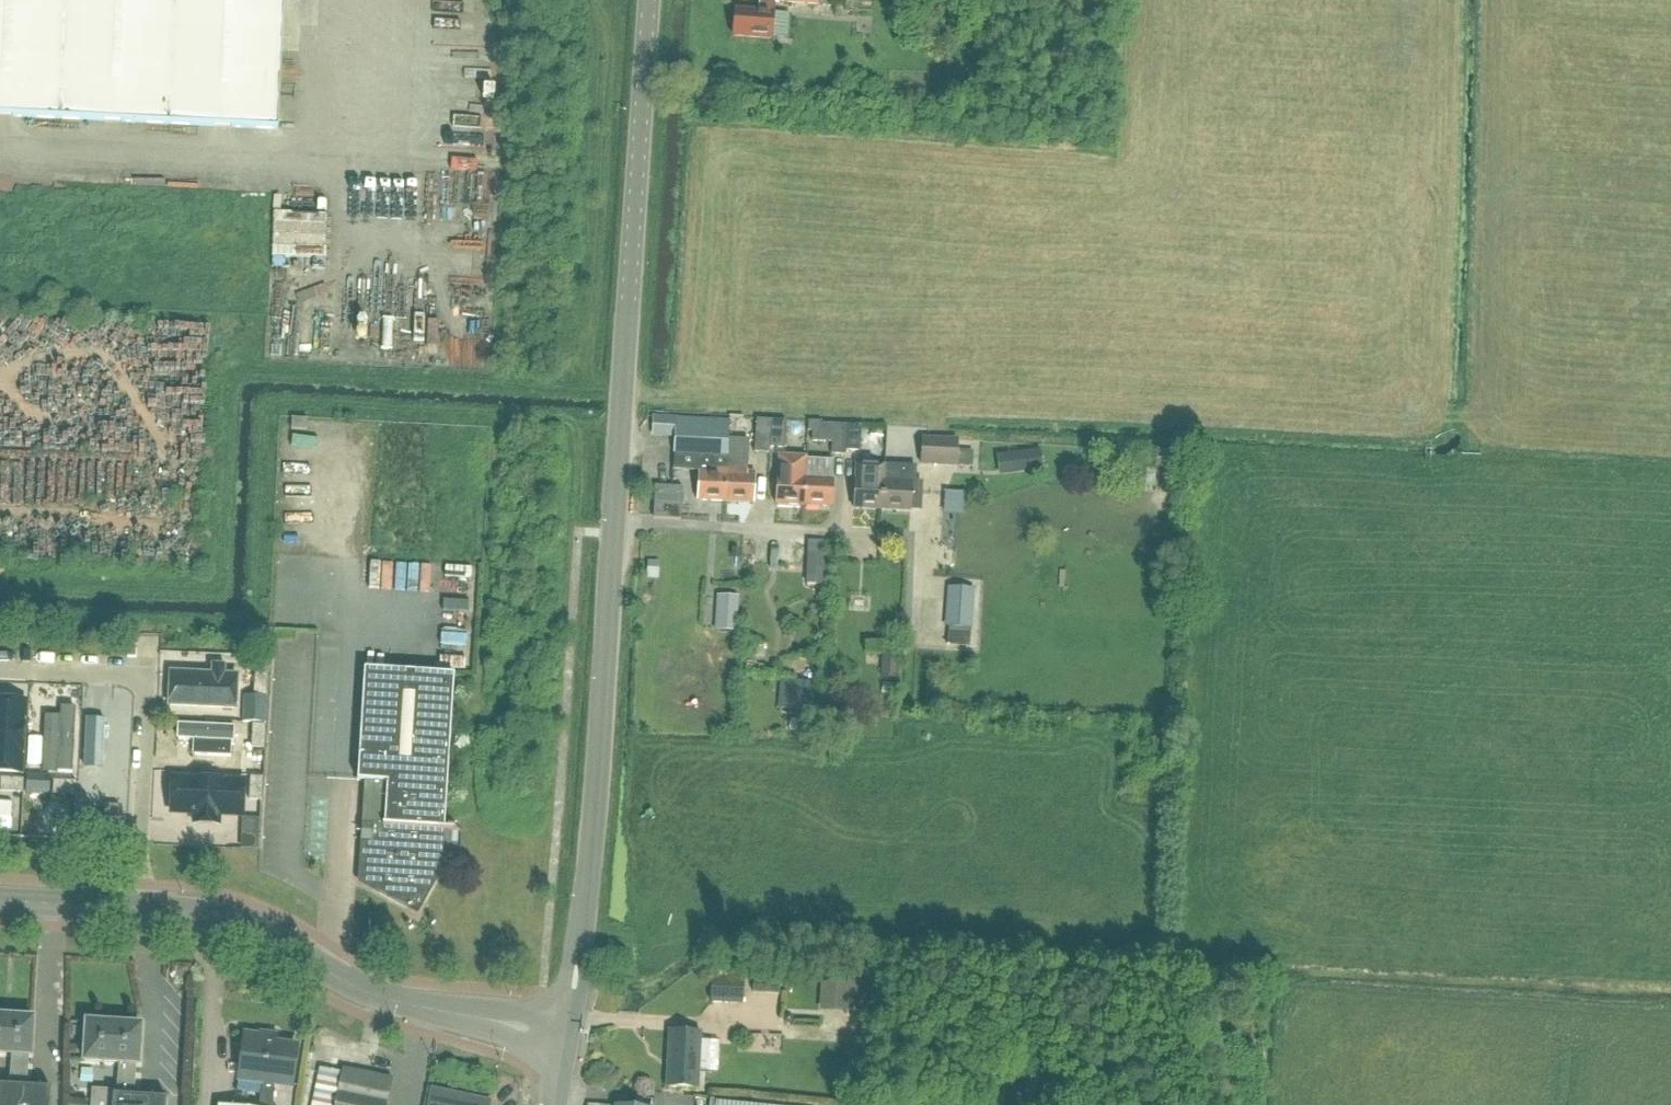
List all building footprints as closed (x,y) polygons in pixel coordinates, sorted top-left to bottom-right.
[(277,130),(283,0),(0,0),(0,117),(277,130)] [(773,3),(759,2),(758,13),(735,11),(733,38),(771,40),(773,3)] [(328,256),(329,217),(274,216),(273,255),(328,256)] [(455,257),(478,258),(478,237),(455,236),(455,257)] [(279,310),(289,310),(288,282),(279,282),(279,310)] [(302,312),(302,290),(293,290),(292,311),(302,312)] [(385,349),(394,349),(395,313),(386,313),(385,349)] [(291,430),(307,431),(308,419),(291,418),(291,430)] [(726,503),(729,441),(728,441),(729,423),(677,420),(677,422),(655,420),(654,436),(675,437),(673,471),(699,472),(697,501),(726,503)] [(769,449),(771,422),(756,421),(754,454),(768,455),(769,449)] [(786,423),(771,422),(769,449),(784,450),(786,423)] [(845,456),(846,426),(820,425),(820,422),(808,422),(807,432),(812,432),(811,442),(831,443),(831,456),(845,456)] [(860,452),(861,427),(847,426),(846,452),(860,452)] [(921,439),(920,466),(954,468),(956,440),(921,439)] [(729,441),(726,503),(754,504),(756,461),(755,461),(755,474),(746,473),(748,442),(729,441)] [(1018,472),(1046,465),(1042,449),(1014,455),(1018,472)] [(775,505),(803,507),(806,462),(805,462),(805,457),(777,456),(775,505)] [(832,464),(806,462),(803,507),(832,508),(833,478),(831,478),(832,464)] [(853,509),(882,511),(884,467),(856,465),(853,509)] [(882,511),(909,512),(910,512),(910,511),(920,511),(921,484),(914,484),(915,468),(884,467),(882,511)] [(653,519),(681,521),(682,489),(655,487),(653,519)] [(420,561),(419,588),(446,588),(447,561),(420,561)] [(396,566),(384,565),(383,596),(395,596),(396,566)] [(951,589),(949,629),(971,630),(973,590),(951,589)] [(896,679),(898,654),(882,653),(881,679),(896,679)] [(362,842),(360,883),(409,910),(408,912),(417,917),(423,907),(421,906),(439,873),(442,831),(463,832),(463,830),(444,829),(453,675),(364,670),(357,781),(366,782),(363,824),(361,824),(360,842),(362,842)] [(170,717),(240,720),(242,685),(229,685),(229,672),(211,671),(211,684),(171,682),(170,717)] [(254,682),(253,696),(266,697),(267,674),(255,673),(254,682)] [(795,682),(792,709),(795,709),(794,718),(808,719),(809,710),(811,711),(813,683),(795,682)] [(243,697),(243,707),(242,723),(265,724),(266,698),(253,697),(243,697)] [(0,706),(0,775),(22,776),(24,707),(0,706)] [(60,720),(46,719),(44,774),(71,775),(72,736),(60,735),(60,720)] [(251,735),(251,749),(264,749),(265,726),(252,726),(251,735)] [(195,762),(235,763),(236,736),(180,734),(179,749),(195,750),(195,762)] [(108,751),(95,750),(93,804),(119,805),(121,741),(108,741),(108,751)] [(241,750),(241,759),(240,774),(263,775),(264,751),(251,750),(241,750)] [(49,795),(50,781),(51,776),(47,775),(27,774),(25,794),(49,795)] [(249,787),(248,801),(262,802),(263,779),(249,778),(249,787)] [(1,779),(0,790),(0,792),(24,794),(24,780),(17,780),(1,779)] [(53,781),(53,795),(76,796),(77,782),(72,782),(53,781)] [(245,821),(246,786),(174,783),(173,817),(195,818),(194,833),(222,834),(222,820),(245,821)] [(19,809),(19,798),(0,799),(0,810),(19,809)] [(104,819),(118,820),(119,807),(105,806),(104,819)] [(780,973),(755,972),(754,995),(779,996),(780,973)] [(742,1006),(744,980),(737,980),(737,977),(712,977),(710,1004),(742,1006)] [(820,981),(819,1012),(850,1013),(851,982),(820,981)] [(867,988),(866,1006),(881,1006),(881,988),(867,988)] [(9,1087),(0,1086),(0,1104),(49,1104),(50,1089),(26,1088),(28,1057),(30,1057),(33,1020),(0,1018),(0,1055),(11,1056),(9,1087)] [(117,1096),(109,1096),(109,1104),(161,1104),(162,1099),(133,1097),(135,1066),(138,1066),(141,1026),(86,1023),(83,1062),(119,1065),(117,1096)] [(697,1089),(698,1071),(717,1072),(719,1042),(699,1041),(700,1034),(669,1032),(666,1087),(697,1089)] [(292,1087),(297,1049),(274,1046),(275,1040),(244,1036),(238,1080),(262,1083),(259,1104),(272,1104),(275,1084),(292,1087)] [(335,1104),(387,1104),(392,1079),(342,1069),(335,1104)] [(318,1089),(338,1088),(337,1076),(317,1077),(318,1089)] [(490,1102),(431,1090),(428,1104),(490,1104),(490,1102)]
